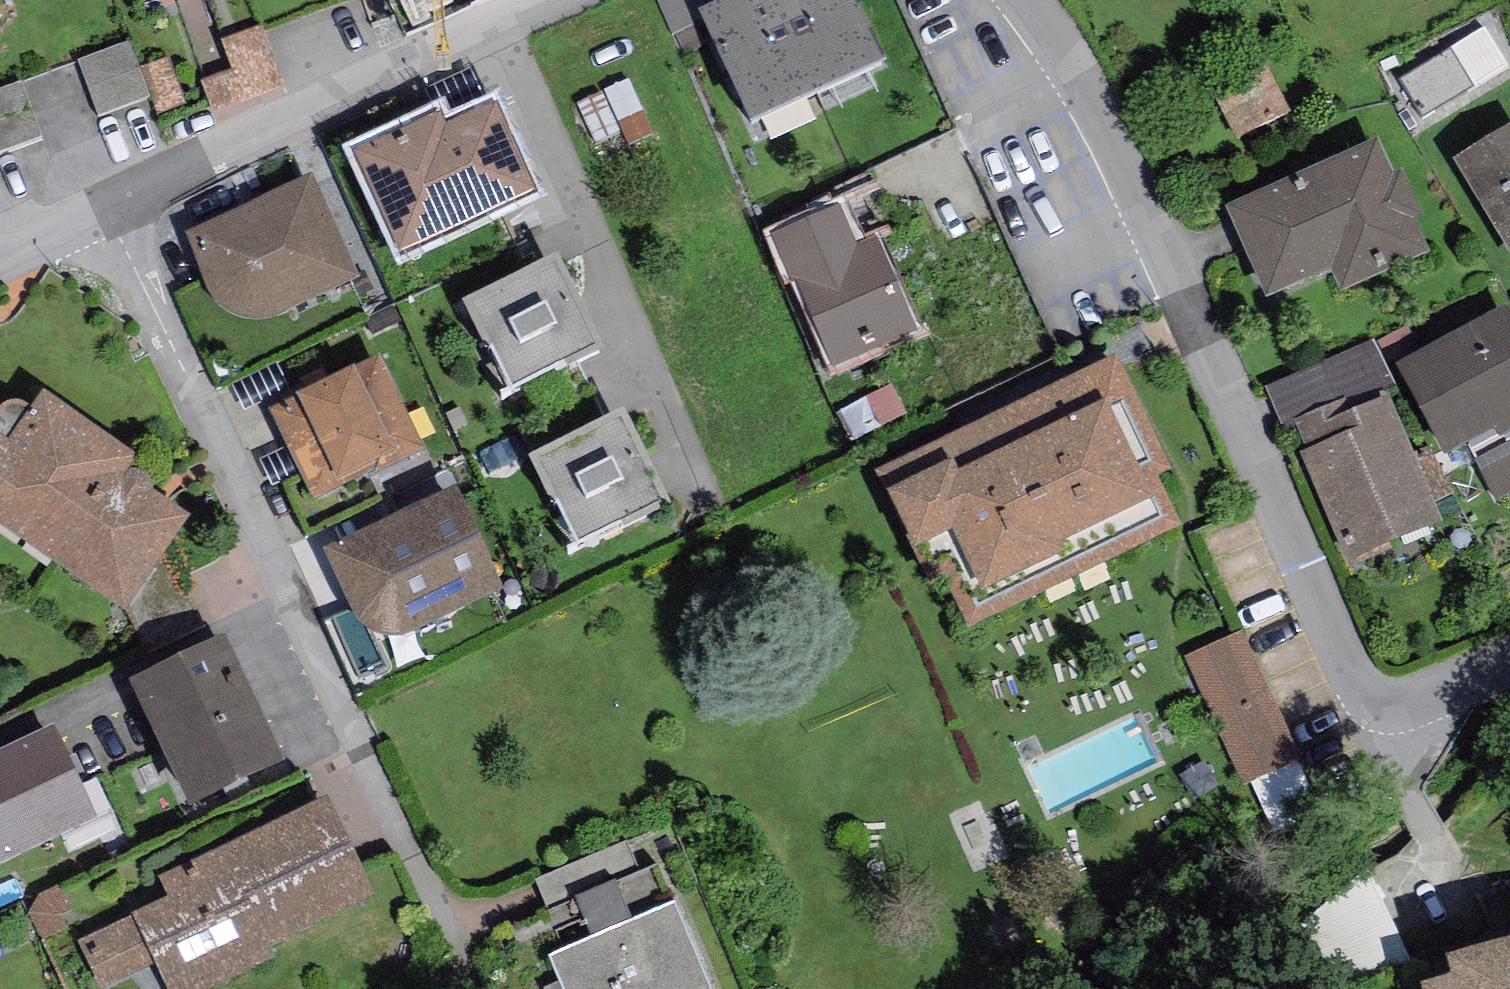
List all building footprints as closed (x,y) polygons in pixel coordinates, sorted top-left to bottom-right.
[(817,87),(778,0),(721,0),(700,10),(750,118),(817,87)] [(817,87),(886,55),(860,0),(778,0),(817,87)] [(1509,74),(1509,50),(1498,27),(1411,72),(1434,115),(1509,74)] [(237,38),(246,73),(216,80),(224,111),(293,94),(276,28),(237,38)] [(151,97),(129,40),(77,60),(99,116),(151,97)] [(1236,141),(1290,113),(1261,58),(1207,86),(1236,141)] [(0,88),(0,152),(42,136),(21,81),(0,88)] [(441,109),(354,150),(401,251),(536,189),(495,101),(447,123),(441,109)] [(1509,255),(1509,124),(1453,157),(1509,255)] [(1379,137),(1226,204),(1267,296),(1332,268),(1342,290),(1430,251),(1416,219),(1424,216),(1402,167),(1394,171),(1379,137)] [(311,171),(186,232),(201,274),(208,276),(209,282),(213,296),(221,303),(230,310),(241,314),(252,317),(264,317),(274,314),(360,275),(311,171)] [(840,203),(770,233),(793,284),(796,282),(833,366),(917,328),(876,234),(857,242),(840,203)] [(557,253),(465,299),(512,393),(605,347),(557,253)] [(1394,364),(1443,455),(1495,427),(1499,436),(1509,430),(1509,308),(1508,303),(1394,364)] [(1116,353),(876,472),(931,581),(945,574),(971,626),(1181,522),(1157,474),(1172,466),(1116,353)] [(297,396),(269,409),(313,498),(377,466),(379,470),(426,447),(379,354),(355,366),(354,363),(295,392),(297,396)] [(1384,381),(1296,419),(1308,448),(1300,451),(1347,562),(1444,521),(1384,381)] [(126,609),(168,547),(188,513),(153,489),(153,484),(151,479),(148,475),(143,471),(138,468),(134,468),(130,468),(138,455),(43,389),(30,409),(28,407),(29,403),(25,401),(21,399),(14,399),(7,401),(1,405),(0,406),(0,524),(126,609)] [(623,407),(531,454),(578,547),(670,501),(623,407)] [(457,484),(325,548),(354,612),(361,620),(369,627),(378,633),(392,635),(402,634),(411,631),(503,588),(457,484)] [(200,624),(168,547),(126,609),(143,651),(200,624)] [(1305,765),(1242,631),(1185,658),(1248,791),(1305,765)] [(225,632),(129,678),(189,805),(285,759),(225,632)] [(0,750),(0,864),(98,817),(54,724),(0,750)] [(158,874),(168,894),(131,911),(132,914),(78,940),(101,988),(156,962),(169,988),(208,988),(275,957),(268,944),(375,894),(327,794),(158,874)] [(537,880),(565,948),(549,955),(561,982),(546,988),(711,988),(658,863),(641,871),(629,843),(537,880)] [(1369,868),(1304,923),(1333,988),(1362,988),(1415,968),(1369,868)] [(1446,953),(1451,974),(1421,983),(1423,988),(1509,988),(1509,935),(1446,953)]
